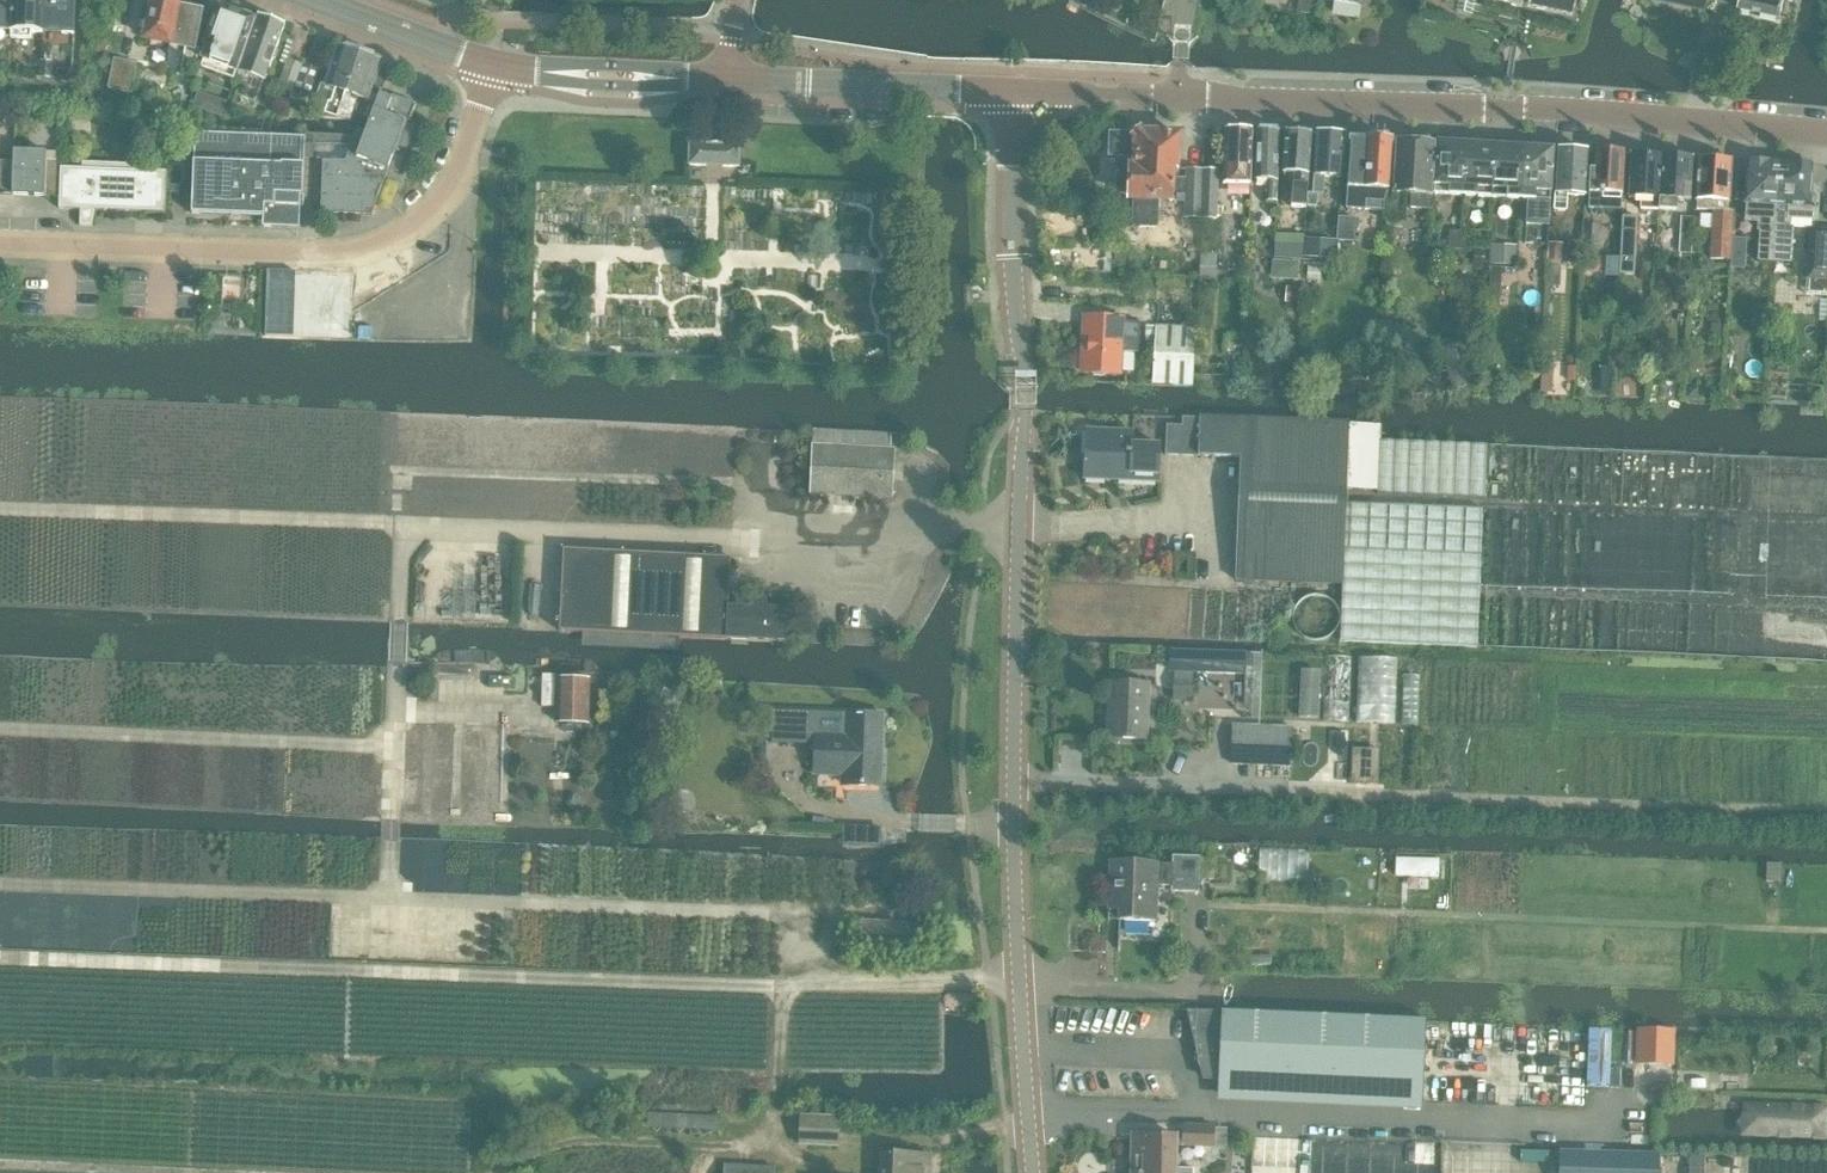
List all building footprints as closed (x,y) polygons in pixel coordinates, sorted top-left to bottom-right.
[(11,32),(12,0),(0,0),(0,31),(11,32)] [(11,32),(11,38),(32,39),(32,33),(41,33),(42,0),(12,0),(11,32)] [(41,33),(73,34),(75,0),(42,0),(41,33)] [(199,48),(193,47),(200,14),(189,11),(191,3),(179,1),(180,0),(155,0),(151,19),(146,22),(145,29),(148,34),(147,39),(187,48),(182,70),(194,73),(199,48)] [(1298,13),(1313,15),(1316,0),(1300,0),(1298,13)] [(1576,0),(1529,0),(1528,3),(1572,14),(1576,0)] [(1672,3),(1703,10),(1706,0),(1673,0),(1672,3)] [(1737,9),(1778,18),(1782,0),(1739,0),(1737,9)] [(237,71),(238,69),(258,15),(236,6),(234,11),(217,5),(215,10),(217,11),(205,44),(208,45),(203,59),(212,62),(209,68),(218,72),(220,65),(237,71)] [(258,15),(238,69),(265,79),(285,24),(258,15)] [(321,85),(315,101),(327,105),(322,117),(337,118),(360,53),(340,46),(339,46),(326,87),(321,85)] [(360,53),(337,118),(351,120),(359,98),(370,101),(364,116),(370,119),(369,122),(371,122),(382,91),(387,76),(378,73),(382,60),(360,53)] [(276,89),(290,94),(302,63),(286,58),(276,89)] [(107,89),(132,94),(138,64),(113,59),(107,89)] [(39,63),(39,79),(56,79),(56,70),(52,69),(52,61),(41,60),(41,63),(39,63)] [(302,63),(290,94),(308,99),(318,69),(302,63)] [(313,134),(313,144),(318,144),(350,146),(345,161),(323,160),(321,212),(321,213),(327,214),(361,215),(372,215),(376,203),(385,179),(388,170),(390,166),(397,169),(399,161),(400,162),(405,146),(408,146),(415,125),(409,123),(416,105),(382,91),(371,122),(369,122),(366,131),(358,128),(356,133),(355,135),(351,135),(313,134)] [(1251,184),(1252,130),(1225,129),(1223,184),(1251,184)] [(1277,202),(1278,131),(1257,131),(1256,181),(1267,181),(1267,202),(1277,202)] [(1292,208),(1306,208),(1307,208),(1308,194),(1311,134),(1285,132),(1282,173),(1294,174),(1292,208)] [(272,225),(299,226),(301,194),(303,194),(305,144),(304,144),(305,137),(195,133),(192,213),(272,217),(272,225)] [(1117,188),(1123,194),(1130,195),(1133,199),(1133,220),(1131,223),(1137,228),(1139,226),(1155,226),(1156,199),(1184,199),(1184,217),(1215,217),(1215,169),(1185,168),(1184,180),(1173,180),(1173,170),(1177,171),(1178,135),(1141,134),(1137,139),(1132,134),(1110,134),(1110,156),(1135,157),(1135,168),(1131,172),(1123,172),(1117,177),(1117,188)] [(1316,134),(1313,175),(1312,194),(1308,194),(1307,208),(1318,209),(1319,195),(1323,195),(1324,177),(1342,178),(1345,135),(1316,134)] [(1351,142),(1347,188),(1346,208),(1387,210),(1386,221),(1387,221),(1388,201),(1392,144),(1390,140),(1376,139),(1375,142),(1373,143),(1351,142)] [(1431,209),(1435,147),(1433,146),(1428,140),(1419,140),(1415,145),(1401,144),(1398,194),(1411,195),(1410,208),(1431,209)] [(1433,194),(1461,196),(1463,196),(1466,144),(1454,143),(1452,141),(1443,140),(1441,142),(1436,142),(1433,194)] [(1466,144),(1463,196),(1492,197),(1495,146),(1492,145),(1490,143),(1481,142),(1479,145),(1468,144),(1466,144)] [(690,144),(689,165),(739,167),(740,145),(723,145),(723,144),(721,144),(721,145),(708,145),(708,144),(706,144),(690,144)] [(1495,146),(1492,197),(1519,199),(1521,199),(1524,147),(1512,147),(1509,144),(1501,144),(1498,146),(1495,146)] [(1524,147),(1521,199),(1523,199),(1527,200),(1526,224),(1549,226),(1553,151),(1553,149),(1548,149),(1547,146),(1539,146),(1537,148),(1526,148),(1524,147)] [(1585,196),(1587,152),(1584,152),(1581,149),(1574,149),(1571,152),(1557,151),(1554,210),(1566,211),(1567,195),(1585,196)] [(13,163),(12,195),(61,197),(62,161),(47,161),(47,152),(14,151),(13,163)] [(1588,209),(1589,209),(1602,209),(1602,205),(1621,206),(1622,195),(1624,152),(1595,151),(1594,170),(1590,170),(1588,209)] [(1630,154),(1628,198),(1639,198),(1639,210),(1658,211),(1661,156),(1657,156),(1655,153),(1648,153),(1645,155),(1630,154)] [(1661,156),(1658,211),(1677,212),(1677,201),(1690,202),(1693,158),(1679,157),(1676,154),(1668,154),(1666,156),(1661,156)] [(1733,210),(1728,209),(1731,160),(1699,158),(1696,210),(1713,211),(1710,259),(1730,260),(1733,210)] [(1757,260),(1773,261),(1779,160),(1749,158),(1746,201),(1744,222),(1757,223),(1756,231),(1759,231),(1757,260)] [(1779,160),(1773,261),(1791,263),(1794,227),(1788,226),(1789,206),(1796,206),(1795,217),(1816,219),(1817,207),(1809,206),(1811,162),(1779,160)] [(62,161),(61,197),(60,209),(81,210),(81,226),(94,226),(96,210),(125,211),(141,211),(149,212),(164,212),(166,172),(146,171),(147,165),(129,164),(82,162),(82,169),(62,168),(62,161)] [(12,195),(13,163),(0,162),(0,195),(12,195)] [(1388,201),(1387,221),(1403,221),(1404,202),(1388,201)] [(1634,274),(1636,217),(1622,216),(1619,273),(1634,274)] [(1681,216),(1679,254),(1691,254),(1694,217),(1681,216)] [(1340,217),(1339,240),(1355,240),(1356,218),(1340,217)] [(1584,223),(1582,251),(1598,251),(1599,223),(1584,223)] [(1808,279),(1807,295),(1826,296),(1826,230),(1811,229),(1808,279)] [(1448,230),(1447,247),(1460,247),(1460,231),(1448,230)] [(1461,231),(1460,248),(1488,249),(1489,249),(1490,244),(1473,243),(1473,232),(1461,231)] [(1306,239),(1305,256),(1335,258),(1336,241),(1306,239)] [(1276,241),(1276,257),(1302,259),(1303,242),(1276,241)] [(1563,244),(1547,243),(1547,263),(1562,264),(1563,244)] [(1489,249),(1489,265),(1516,265),(1517,244),(1490,244),(1489,249)] [(1474,252),(1473,269),(1483,269),(1484,253),(1474,252)] [(1201,256),(1200,280),(1217,280),(1218,256),(1201,256)] [(1290,262),(1289,279),(1297,279),(1298,262),(1290,262)] [(1561,265),(1550,265),(1550,286),(1561,286),(1561,265)] [(1308,266),(1307,280),(1320,281),(1321,267),(1308,266)] [(1490,269),(1489,300),(1501,301),(1502,269),(1490,269)] [(267,271),(267,287),(296,288),(296,272),(267,271)] [(209,278),(208,307),(222,307),(224,279),(209,278)] [(267,287),(266,303),(295,304),(296,288),(267,287)] [(1286,287),(1285,302),(1299,303),(1300,288),(1286,287)] [(266,303),(266,319),(295,320),(295,304),(266,303)] [(1491,304),(1490,308),(1491,311),(1493,314),(1497,314),(1500,312),(1501,309),(1501,306),(1498,303),(1495,303),(1491,304)] [(1082,372),(1120,374),(1121,351),(1139,352),(1140,322),(1123,321),(1123,319),(1085,317),(1082,372)] [(266,319),(265,336),(294,336),(295,320),(266,319)] [(1154,341),(1152,385),(1194,387),(1197,329),(1147,327),(1146,341),(1154,341)] [(1455,391),(1476,385),(1462,343),(1442,349),(1455,391)] [(1612,370),(1602,369),(1602,379),(1612,379),(1612,370)] [(1347,490),(1376,491),(1377,494),(1422,496),(1485,499),(1487,446),(1379,442),(1380,434),(1380,427),(1219,420),(1182,418),(1182,427),(1167,426),(1165,456),(1240,459),(1234,580),(1342,585),(1347,490)] [(896,451),(897,435),(813,431),(810,493),(892,497),(892,494),(895,491),(895,484),(893,482),(894,451),(896,451)] [(1086,431),(1083,479),(1157,482),(1159,446),(1133,445),(1133,433),(1086,431)] [(1346,502),(1340,643),(1478,649),(1484,508),(1346,502)] [(563,549),(559,629),(786,641),(787,608),(727,605),(729,558),(563,549)] [(1337,624),(1337,620),(1336,613),(1332,606),(1325,602),(1319,600),(1310,601),(1303,606),(1299,612),(1297,619),(1298,627),(1302,634),(1308,638),(1316,640),(1324,639),(1331,635),(1335,629),(1337,624)] [(1189,652),(1188,671),(1244,673),(1245,654),(1189,652)] [(1246,653),(1242,718),(1258,718),(1262,653),(1246,653)] [(1303,672),(1300,718),(1317,718),(1320,673),(1317,673),(1315,670),(1307,670),(1305,672),(1303,672)] [(1193,702),(1194,672),(1173,671),(1172,701),(1193,702)] [(543,674),(542,706),(555,706),(556,675),(543,674)] [(556,720),(588,721),(589,678),(557,677),(556,720)] [(1110,682),(1108,736),(1145,737),(1147,684),(1110,682)] [(863,712),(857,712),(857,714),(774,710),(773,742),(811,743),(811,738),(817,739),(815,770),(845,772),(845,783),(874,785),(876,751),(881,751),(883,715),(863,714),(863,712)] [(1291,765),(1293,727),(1233,725),(1231,763),(1291,765)] [(1117,919),(1119,919),(1155,921),(1156,885),(1171,886),(1171,891),(1198,892),(1198,879),(1214,880),(1214,859),(1199,859),(1199,856),(1172,855),(1172,864),(1158,863),(1158,861),(1111,860),(1108,919),(1110,919),(1110,909),(1120,909),(1120,913),(1117,913),(1117,919)] [(1767,864),(1766,884),(1780,884),(1780,864),(1767,864)] [(861,922),(860,922),(859,950),(876,951),(877,948),(913,950),(914,924),(878,923),(878,925),(861,924),(861,922)] [(1183,1009),(1183,1010),(1196,1011),(1195,1016),(1196,1020),(1196,1024),(1197,1028),(1198,1032),(1200,1036),(1201,1038),(1201,1040),(1203,1043),(1206,1047),(1205,1056),(1198,1056),(1201,1072),(1203,1078),(1218,1078),(1422,1088),(1425,1021),(1357,1017),(1222,1011),(1183,1009)] [(1673,1031),(1639,1030),(1638,1064),(1672,1065),(1673,1031)] [(1824,1137),(1822,1107),(1742,1104),(1742,1134),(1824,1137)] [(840,1144),(840,1116),(800,1115),(800,1143),(840,1144)] [(1132,1172),(1193,1172),(1194,1169),(1176,1168),(1176,1145),(1213,1146),(1226,1147),(1227,1134),(1214,1134),(1214,1128),(1214,1126),(1184,1125),(1183,1137),(1177,1137),(1133,1136),(1132,1158),(1135,1158),(1135,1172),(1132,1172)] [(1654,1153),(1560,1151),(1559,1172),(1653,1172),(1654,1153)] [(930,1155),(881,1152),(880,1172),(929,1172),(930,1155)] [(1741,1160),(1725,1160),(1725,1172),(1740,1172),(1741,1160)] [(725,1172),(773,1172),(774,1167),(725,1164),(725,1172)]
